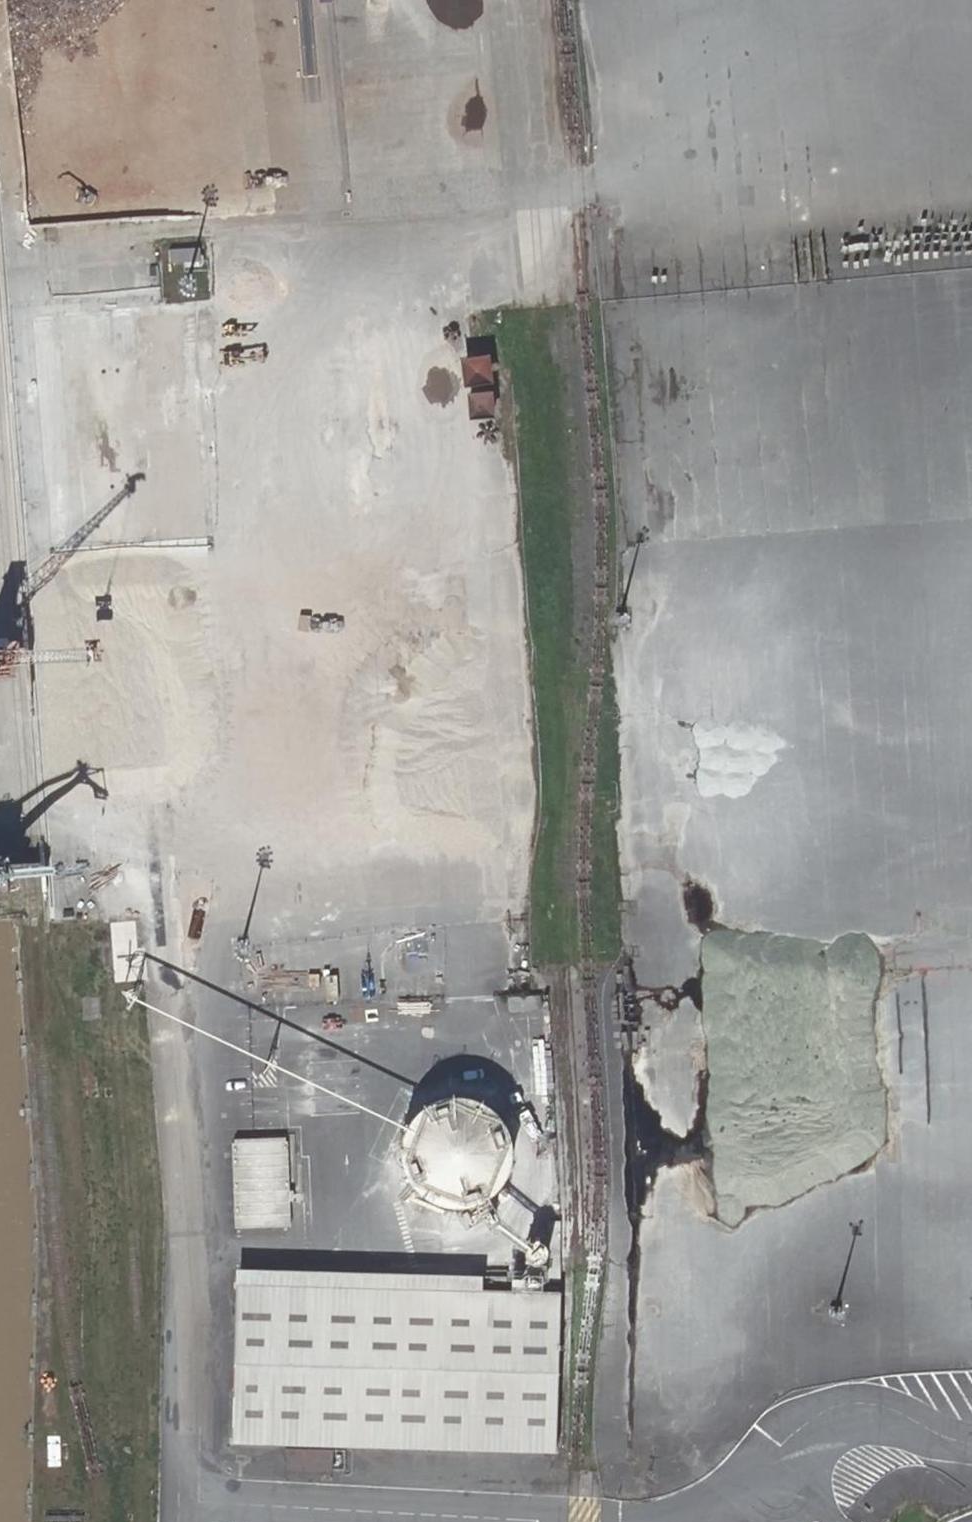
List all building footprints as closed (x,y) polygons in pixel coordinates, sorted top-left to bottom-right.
[(191,255),(190,239),(159,241),(161,258),(191,255)] [(475,1091),(456,1089),(437,1093),(420,1103),(408,1118),(401,1136),(400,1156),(406,1175),(418,1191),(434,1202),(453,1207),(473,1205),(491,1197),(506,1184),(515,1167),(518,1148),(515,1129),(506,1112),(492,1099),(475,1091)] [(287,1135),(230,1137),(233,1228),(290,1226),(287,1135)] [(559,1291),(236,1282),(231,1440),(556,1450),(559,1291)] [(282,1447),(281,1473),(332,1475),(333,1448),(282,1447)]
